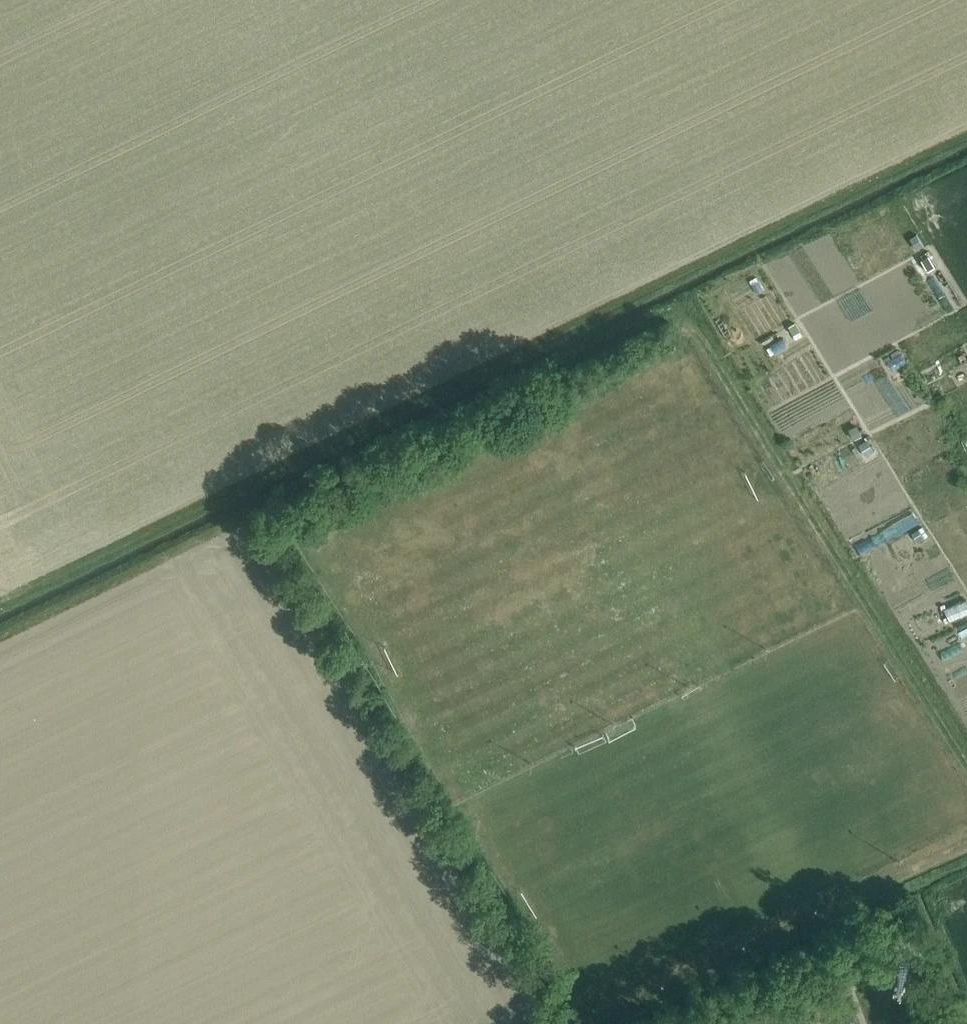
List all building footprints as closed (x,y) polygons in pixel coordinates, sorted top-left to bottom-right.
[(929,255),(922,259),(929,270),(936,265),(929,255)] [(935,406),(926,410),(929,417),(938,412),(935,406)] [(857,425),(849,429),(854,439),(863,435),(857,425)]
